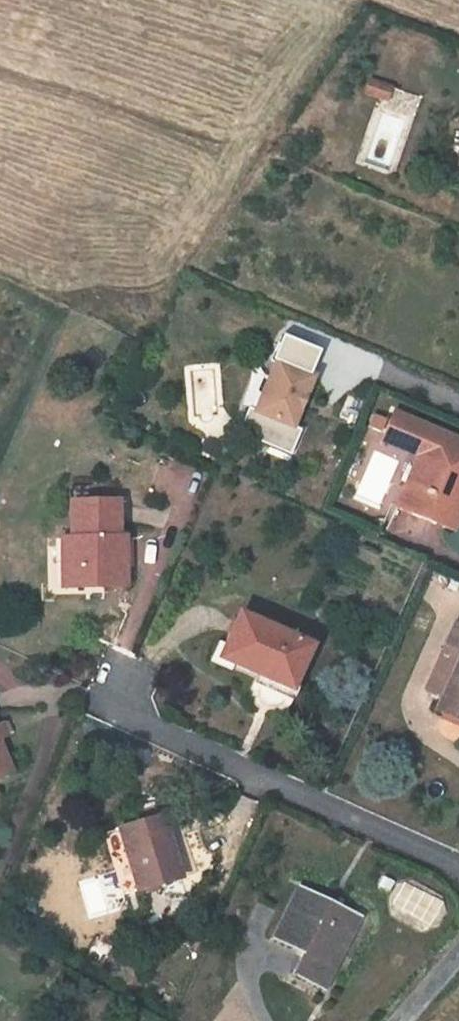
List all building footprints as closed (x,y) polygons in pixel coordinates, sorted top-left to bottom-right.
[(385,101),(390,89),(371,81),(365,94),(385,101)] [(273,363),(252,413),(290,428),(311,378),(307,376),(317,353),(280,338),(270,362),(273,363)] [(290,428),(252,413),(247,410),(236,435),(287,456),(298,431),(290,428)] [(394,414),(386,434),(424,450),(409,487),(405,485),(397,506),(438,523),(440,519),(456,526),(458,518),(458,441),(394,414)] [(118,539),(118,502),(106,502),(69,503),(70,539),(66,539),(67,588),(103,586),(103,583),(125,582),(124,558),(108,558),(108,545),(119,545),(118,539)] [(67,588),(66,539),(59,539),(61,588),(67,588)] [(124,545),(119,545),(108,545),(108,558),(124,558),(124,545)] [(458,584),(458,583),(451,579),(446,589),(455,593),(458,584)] [(218,658),(233,665),(261,678),(258,684),(256,690),(256,694),(256,697),(258,701),(261,703),(263,705),(267,706),(271,706),(275,705),(278,704),(282,701),(283,699),(286,693),(307,647),(236,616),(223,647),(218,658)] [(453,627),(423,695),(438,701),(433,714),(458,725),(458,629),(453,627)] [(211,662),(216,664),(218,658),(223,647),(218,645),(211,662)] [(233,665),(218,658),(216,664),(231,671),(233,665)] [(9,737),(3,722),(0,723),(0,741),(9,737)] [(10,772),(0,748),(0,776),(10,772)] [(153,809),(134,814),(137,824),(156,818),(153,809)] [(156,818),(137,824),(118,831),(137,891),(179,877),(161,817),(156,818)] [(390,896),(396,885),(387,879),(380,889),(390,896)] [(338,952),(355,920),(337,911),(333,919),(312,908),(316,900),(297,891),(273,938),(302,953),(291,975),(319,989),(331,966),(324,962),(331,948),(338,952)] [(333,919),(337,911),(316,900),(312,908),(333,919)] [(324,962),(331,966),(338,952),(331,948),(324,962)]
